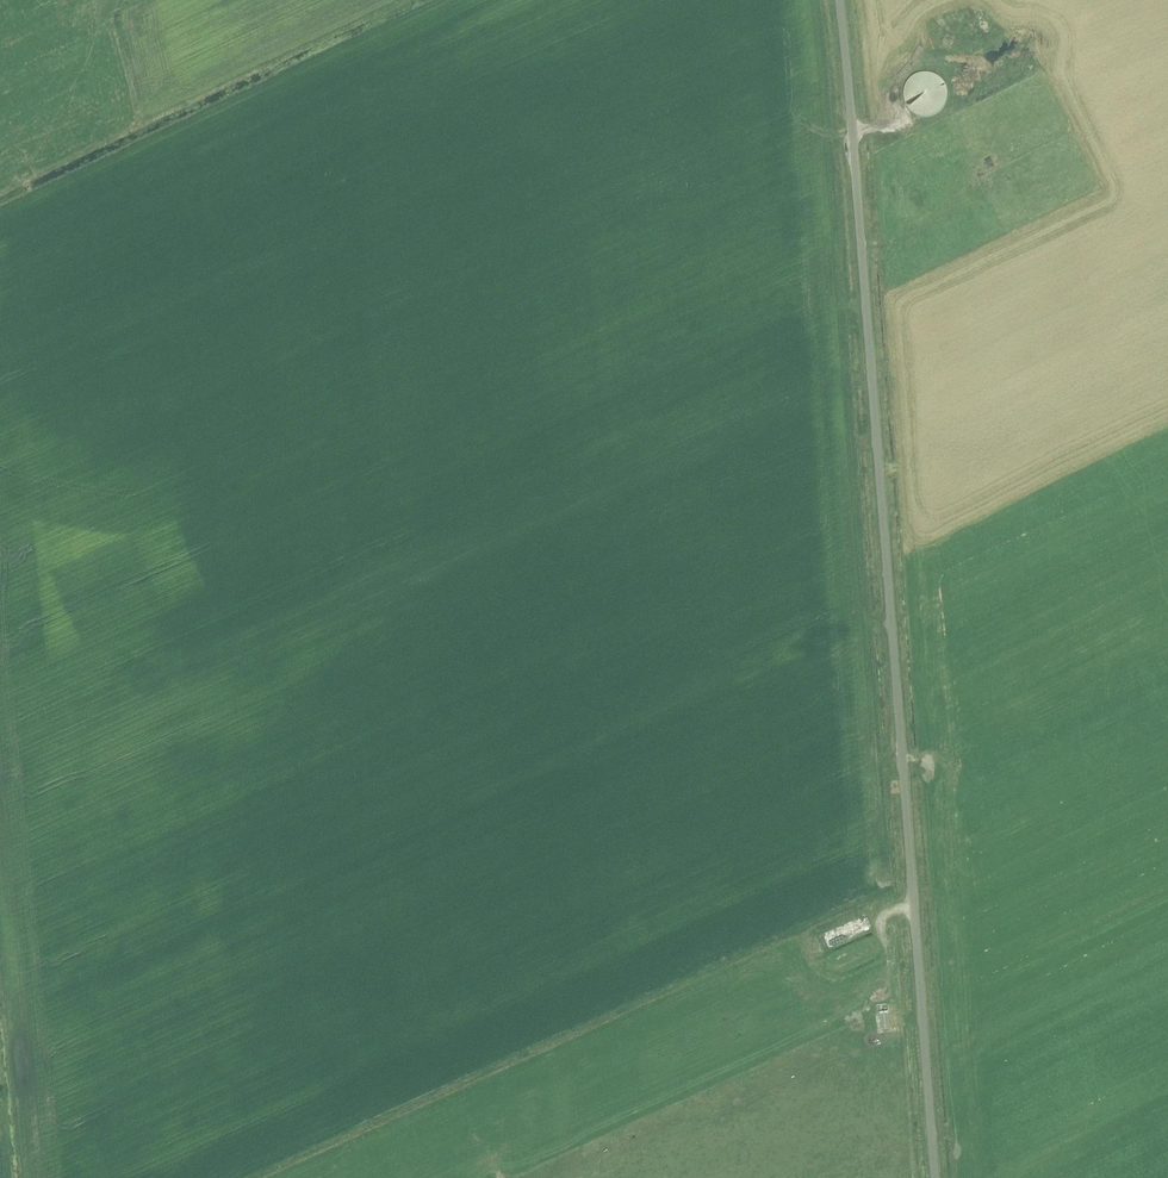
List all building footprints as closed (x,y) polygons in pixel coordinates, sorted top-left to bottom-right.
[(947,97),(947,92),(947,90),(946,86),(944,83),(942,81),(940,79),(935,76),(931,74),(927,73),(923,73),(919,74),(915,75),(911,78),(908,81),(904,87),(903,92),(904,98),(906,103),(909,109),(913,112),(918,115),(923,117),(928,117),(935,115),(939,112),(944,107),(947,102),(947,97)] [(886,1031),(894,1031),(893,1012),(885,1012),(886,1031)]
